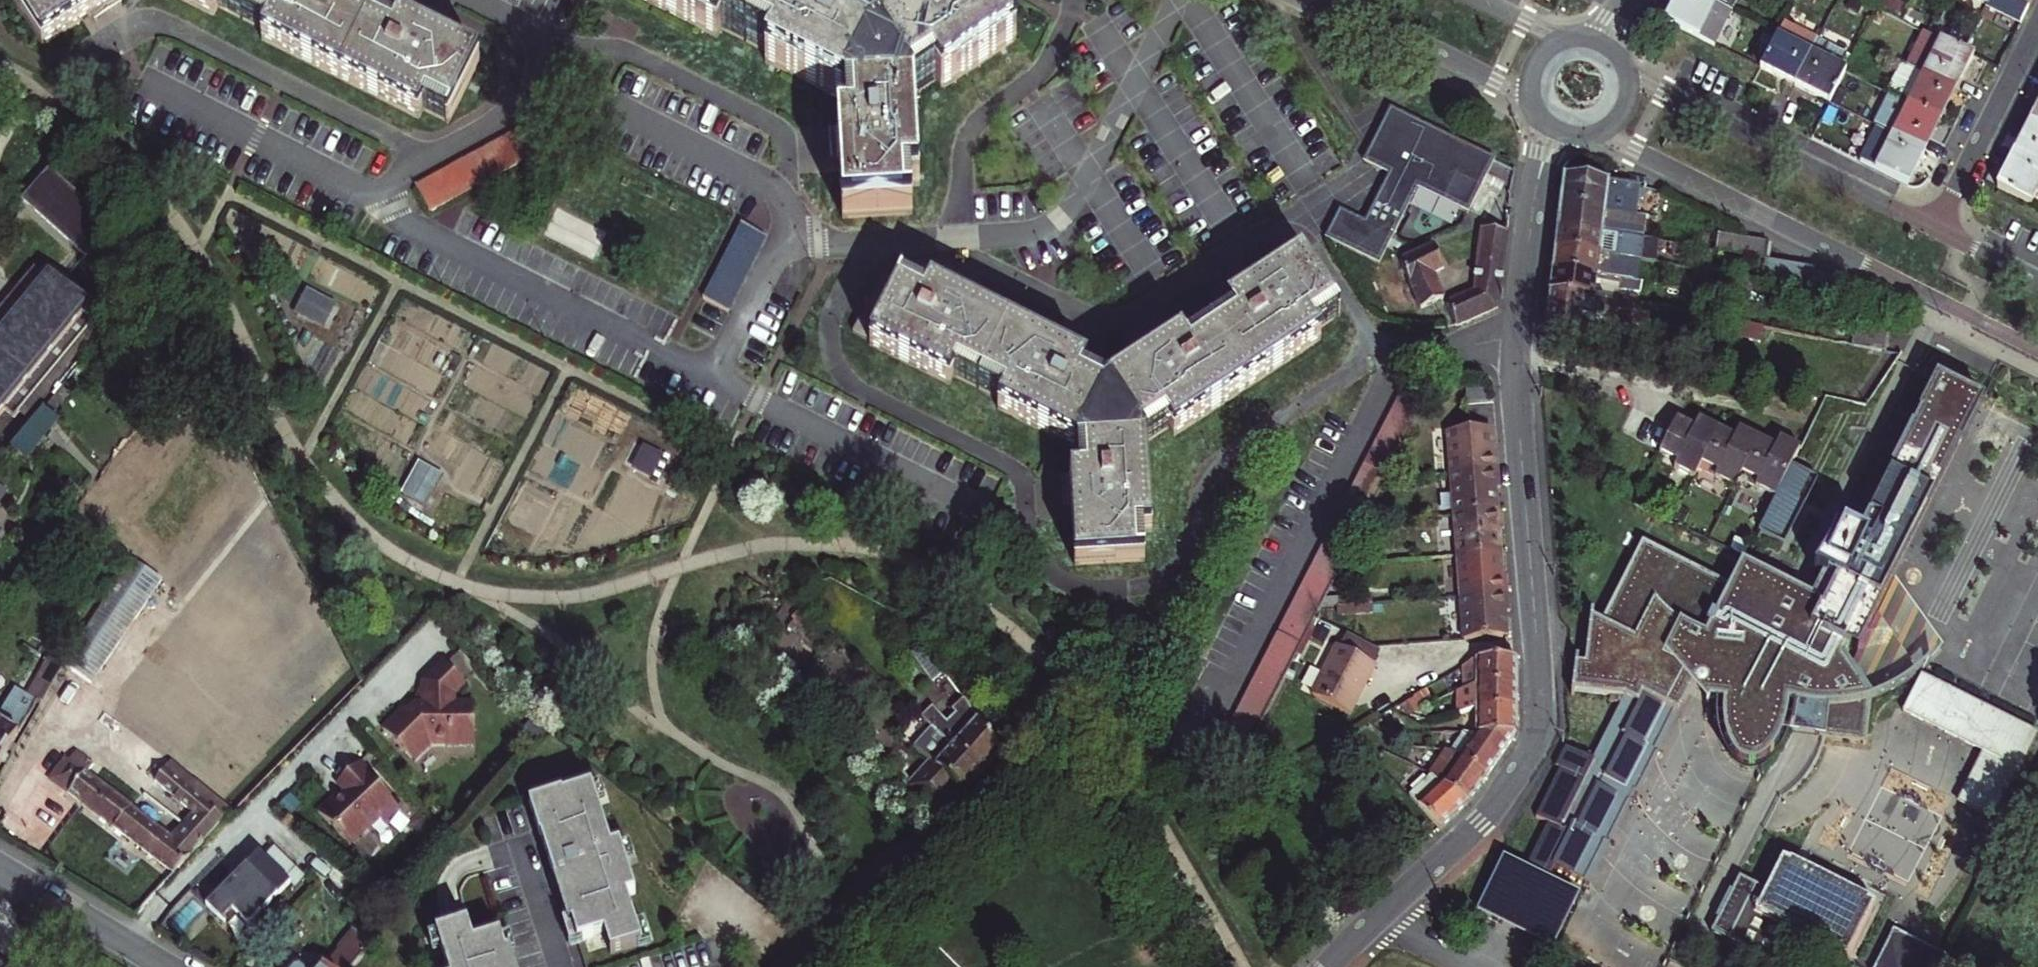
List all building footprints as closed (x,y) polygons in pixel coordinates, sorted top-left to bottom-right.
[(43,46),(75,25),(102,7),(113,0),(12,0),(43,46)] [(265,40),(341,78),(419,117),(423,110),(447,123),(478,62),(429,38),(400,23),(397,30),(347,5),(349,0),(186,0),(214,14),(217,8),(268,33),(265,40)] [(716,37),(720,31),(770,56),(766,63),(845,102),(876,42),(849,28),(852,21),(825,7),(810,0),(642,0),(716,37)] [(856,14),(828,0),(825,7),(852,21),(856,14)] [(942,90),(1016,43),(987,0),(954,0),(939,0),(921,12),(876,42),(914,99),(939,84),(942,90)] [(921,12),(939,0),(923,0),(916,4),(921,12)] [(1735,11),(1713,0),(1680,0),(1669,22),(1717,46),(1735,11)] [(1735,11),(1740,0),(1713,0),(1735,11)] [(102,7),(75,25),(80,33),(107,15),(102,7)] [(433,29),(404,15),(400,23),(429,38),(433,29)] [(1785,23),(1779,36),(1763,69),(1797,86),(1814,53),(1820,41),(1785,23)] [(1931,35),(1913,69),(1957,91),(1974,57),(1931,35)] [(1820,41),(1814,53),(1797,86),(1832,104),(1849,71),(1843,68),(1849,56),(1820,41)] [(1899,99),(1942,121),(1957,91),(1913,69),(1904,65),(1901,72),(1909,76),(1897,98),(1899,99)] [(1877,127),(1880,129),(1926,152),(1942,121),(1899,99),(1897,98),(1893,96),(1877,127)] [(844,219),(913,214),(912,187),(920,186),(915,107),(914,99),(845,102),(846,129),(838,130),(840,163),(844,219)] [(1832,109),(1825,122),(1833,126),(1840,113),(1832,109)] [(1389,110),(1363,163),(1388,175),(1365,224),(1339,211),(1325,239),(1379,265),(1418,189),(1467,215),(1494,162),(1389,110)] [(0,118),(0,170),(24,191),(50,163),(0,118)] [(2033,124),(2018,155),(2037,165),(2037,126),(2033,124)] [(1864,164),(1909,187),(1926,152),(1880,129),(1864,164)] [(830,163),(840,163),(838,130),(829,130),(830,163)] [(432,213),(459,199),(470,193),(534,161),(521,133),(432,180),(419,187),(432,213)] [(2018,155),(2000,188),(2032,205),(2037,193),(2037,165),(2018,155)] [(112,238),(59,172),(29,195),(81,261),(112,238)] [(1566,176),(1563,205),(1637,215),(1641,185),(1566,176)] [(1637,215),(1563,205),(1561,227),(1645,240),(1649,217),(1637,215)] [(744,224),(706,300),(731,313),(769,237),(744,224)] [(1645,240),(1561,227),(1558,248),(1620,257),(1641,261),(1670,266),(1673,244),(1645,240)] [(1497,310),(1506,235),(1482,231),(1475,294),(1446,307),(1455,328),(1497,310)] [(1717,252),(1767,260),(1768,244),(1719,235),(1717,252)] [(1434,248),(1401,263),(1420,310),(1444,300),(1434,275),(1444,270),(1434,248)] [(1620,257),(1558,248),(1555,271),(1643,286),(1645,268),(1625,265),(1624,267),(1618,266),(1620,257)] [(1788,264),(1767,260),(1763,283),(1769,284),(1811,291),(1815,268),(1788,264)] [(1174,435),(1245,389),(1318,341),(1314,335),(1339,318),(1301,262),(1254,292),(1228,310),(1232,316),(1184,348),(1180,341),(1153,358),(1107,388),(1147,446),(1171,430),(1174,435)] [(1642,292),(1643,286),(1555,271),(1553,292),(1621,301),(1623,289),(1642,292)] [(0,339),(0,419),(10,407),(20,416),(104,314),(54,273),(0,339)] [(999,409),(1050,435),(1052,436),(1078,449),(1107,388),(1083,376),(1087,368),(1059,354),(961,304),(932,290),(928,298),(901,285),(900,288),(882,279),(855,333),(873,342),(872,345),(951,384),(954,378),(1003,403),(999,409)] [(936,284),(932,290),(961,304),(964,298),(936,284)] [(1224,304),(1228,310),(1254,292),(1251,287),(1224,304)] [(336,303),(309,289),(296,312),(324,327),(336,303)] [(1621,301),(1553,292),(1549,330),(1626,347),(1633,303),(1621,301)] [(1858,323),(1854,346),(1888,353),(1893,329),(1858,323)] [(1149,352),(1153,358),(1180,341),(1176,335),(1149,352)] [(1063,346),(1059,354),(1087,368),(1091,360),(1063,346)] [(1939,384),(1859,544),(1800,662),(1833,678),(1843,659),(1849,648),(1855,652),(1981,403),(1939,384)] [(38,414),(9,456),(26,468),(56,426),(38,414)] [(1742,479),(1778,498),(1761,530),(1786,542),(1808,501),(1802,498),(1812,476),(1794,467),(1803,449),(1783,439),(1779,447),(1741,430),(1737,438),(1701,420),(1696,428),(1678,420),(1661,454),(1679,463),(1676,468),(1696,478),(1701,470),(1737,489),(1742,479)] [(1235,782),(1407,443),(1380,430),(1375,441),(1208,770),(1235,782)] [(1441,434),(1445,475),(1495,472),(1493,452),(1487,452),(1485,430),(1441,434)] [(656,486),(667,460),(633,445),(622,471),(656,486)] [(1151,532),(1147,453),(1147,446),(1078,449),(1079,478),(1071,478),(1073,509),(1077,564),(1145,560),(1142,532),(1151,532)] [(443,474),(420,462),(403,493),(427,506),(443,474)] [(1445,475),(1448,517),(1492,513),(1490,490),(1496,490),(1495,472),(1445,475)] [(1065,510),(1073,509),(1071,478),(1062,479),(1065,510)] [(1495,554),(1493,532),(1500,531),(1498,512),(1492,513),(1448,517),(1452,557),(1495,554)] [(1676,713),(1696,674),(1715,679),(1721,701),(1723,732),(1733,757),(1753,767),(1774,757),(1789,734),(1793,705),(1830,708),(1828,733),(1867,738),(1871,698),(1843,659),(1833,678),(1800,662),(1859,544),(1844,537),(1843,539),(1838,536),(1834,549),(1819,573),(1828,577),(1817,600),(1788,584),(1743,561),(1730,585),(1647,543),(1604,628),(1596,623),(1590,665),(1581,665),(1574,695),(1628,698),(1595,760),(1568,748),(1558,766),(1563,769),(1538,817),(1551,823),(1530,864),(1552,875),(1556,868),(1586,883),(1607,843),(1609,843),(1635,793),(1637,794),(1658,753),(1656,751),(1676,713)] [(1497,576),(1495,554),(1452,557),(1455,596),(1505,593),(1503,576),(1497,576)] [(145,570),(134,582),(157,601),(168,589),(145,570)] [(157,601),(134,582),(126,575),(111,593),(142,619),(157,601)] [(1506,613),(1505,593),(1455,596),(1459,638),(1502,635),(1501,614),(1506,613)] [(1336,643),(1312,692),(1351,712),(1377,662),(1336,643)] [(467,657),(454,668),(471,686),(483,675),(467,657)] [(1474,686),(1514,684),(1514,658),(1474,659),(1459,667),(1465,675),(1474,669),(1474,686)] [(39,701),(42,702),(59,672),(46,663),(28,695),(17,688),(0,716),(0,765),(39,701)] [(462,698),(473,688),(471,686),(454,668),(452,666),(433,685),(430,684),(426,705),(419,703),(418,707),(411,714),(405,707),(384,727),(413,758),(430,742),(453,746),(454,742),(474,746),(480,710),(461,707),(462,698)] [(1926,678),(1907,713),(1983,753),(1958,802),(1994,821),(2037,735),(1926,678)] [(1474,686),(1475,711),(1513,710),(1514,684),(1474,686)] [(908,706),(983,775),(1002,754),(959,691),(938,713),(918,696),(908,706)] [(904,722),(917,734),(919,731),(929,741),(919,752),(932,764),(918,779),(916,777),(905,788),(934,815),(958,788),(966,794),(983,775),(908,706),(898,717),(904,722)] [(1463,733),(1462,734),(1512,737),(1513,736),(1513,710),(1475,711),(1474,735),(1463,733)] [(904,722),(896,731),(909,743),(917,734),(904,722)] [(1459,757),(1458,759),(1496,761),(1512,737),(1462,734),(1456,744),(1464,750),(1459,757)] [(1459,757),(1449,752),(1442,764),(1451,769),(1458,759),(1459,757)] [(177,842),(132,808),(138,801),(123,789),(117,797),(85,772),(91,765),(77,754),(66,769),(64,767),(54,780),(66,789),(69,785),(73,788),(70,792),(176,874),(206,843),(204,841),(188,829),(177,842)] [(374,773),(362,759),(338,779),(345,788),(335,796),(332,792),(316,806),(345,842),(379,814),(383,821),(398,808),(372,775),(374,773)] [(1469,801),(1496,761),(1458,759),(1451,769),(1442,764),(1438,770),(1433,779),(1440,784),(1465,804),(1469,801)] [(230,813),(169,765),(154,784),(197,818),(188,829),(204,841),(230,813)] [(1433,779),(1409,799),(1436,827),(1439,831),(1465,804),(1440,784),(1433,779)] [(593,788),(533,807),(557,884),(565,882),(569,891),(559,894),(570,927),(574,926),(579,943),(606,934),(613,954),(644,944),(628,897),(637,895),(621,846),(613,849),(593,788)] [(1743,880),(1715,932),(1775,962),(1792,931),(1849,960),(1877,905),(1785,860),(1768,892),(1743,880)] [(292,886),(270,865),(253,883),(242,872),(208,907),(228,927),(241,914),(253,926),(292,886)] [(510,952),(506,954),(501,936),(474,945),(467,925),(456,928),(436,935),(447,966),(515,966),(510,952)] [(1946,956),(1894,929),(1875,966),(1941,966),(1946,956)] [(374,946),(354,930),(339,949),(338,955),(328,966),(356,966),(374,946)]
